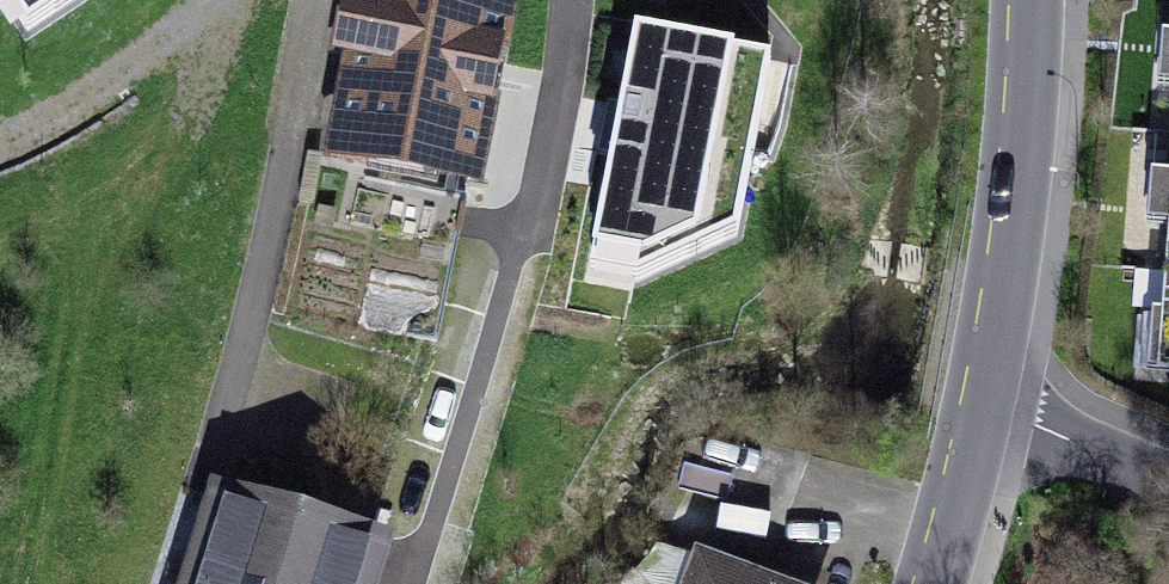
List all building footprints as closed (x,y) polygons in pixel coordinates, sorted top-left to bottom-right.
[(333,144),(478,171),(510,0),(360,0),(333,144)] [(638,24),(596,261),(634,268),(733,212),(763,46),(638,24)] [(1168,387),(1168,157),(1148,385),(1168,387)] [(215,483),(184,583),(370,583),(385,534),(215,483)] [(703,583),(748,583),(709,569),(703,583)]
